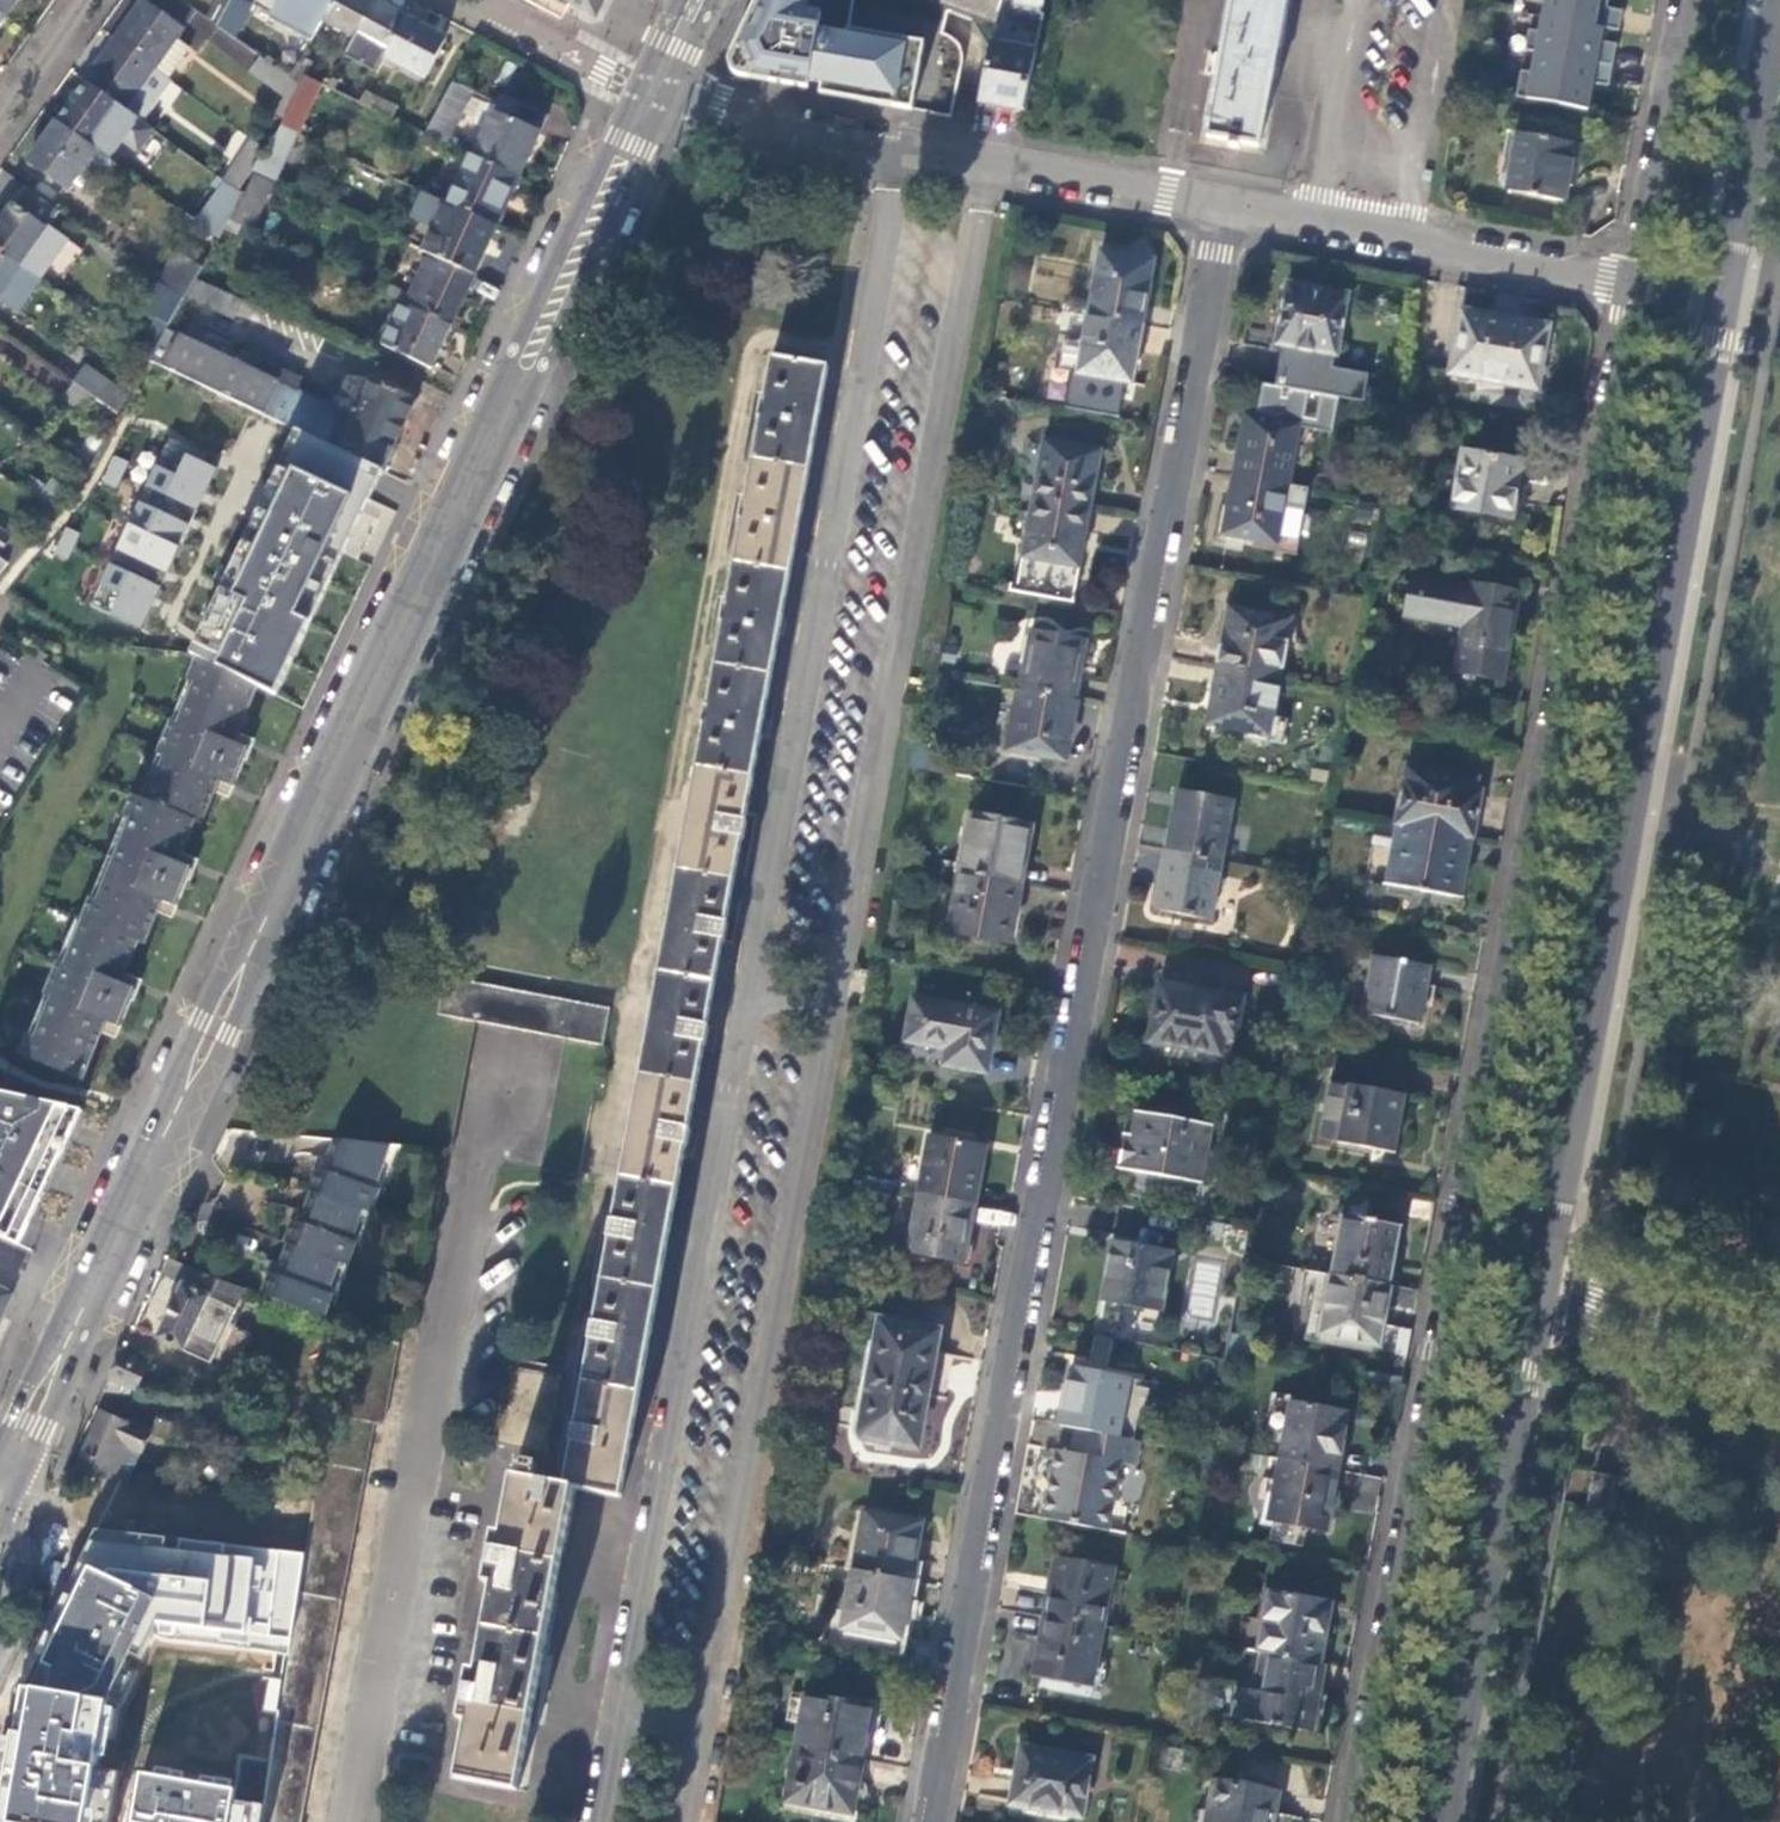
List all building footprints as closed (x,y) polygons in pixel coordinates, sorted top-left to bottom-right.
[(6,16),(18,0),(0,0),(0,12),(6,16)] [(252,10),(235,0),(234,0),(219,29),(235,42),(252,10)] [(334,0),(278,0),(274,7),(317,31),(321,24),(334,0)] [(363,0),(334,0),(321,24),(354,41),(373,5),(363,0)] [(597,20),(605,3),(607,0),(558,0),(597,20)] [(730,51),(746,79),(809,92),(811,83),(822,85),(820,96),(912,115),(926,48),(851,33),(857,0),(754,0),(730,51)] [(984,25),(994,0),(919,0),(984,25)] [(1005,13),(1036,20),(1040,0),(1008,0),(1005,13)] [(1226,33),(1210,116),(1207,135),(1259,145),(1285,0),(1232,0),(1226,33)] [(141,3),(113,42),(154,71),(167,81),(187,52),(174,43),(181,33),(141,3)] [(404,21),(373,5),(354,41),(384,58),(404,21)] [(1538,67),(1592,76),(1597,52),(1605,52),(1609,30),(1602,28),(1604,18),(1549,8),(1538,67)] [(268,18),(252,10),(235,42),(250,53),(268,18)] [(444,43),(404,21),(384,58),(382,60),(423,82),(444,43)] [(991,22),(976,106),(1017,114),(1032,30),(991,22)] [(154,71),(113,42),(84,82),(125,112),(154,71)] [(298,87),(290,82),(258,58),(247,74),(282,99),(271,113),(281,120),(298,87)] [(310,67),(300,62),(290,82),(298,87),(303,78),(310,67)] [(167,81),(154,71),(125,112),(142,124),(171,84),(167,81)] [(318,86),(303,78),(298,87),(281,120),(277,129),(293,136),(318,86)] [(366,92),(335,78),(328,90),(359,105),(365,93),(366,92)] [(84,82),(55,122),(96,152),(108,161),(121,143),(135,153),(151,131),(142,124),(125,112),(84,82)] [(470,93),(452,84),(425,135),(466,155),(519,180),(547,120),(500,98),(475,150),(446,137),(470,93)] [(365,93),(359,105),(390,119),(396,108),(365,93)] [(96,152),(55,122),(25,161),(67,192),(73,184),(96,152)] [(293,136),(277,129),(264,152),(261,158),(279,166),(293,136)] [(1508,194),(1560,203),(1563,187),(1571,188),(1579,146),(1517,135),(1506,195),(1508,196),(1508,194)] [(261,158),(264,152),(251,142),(224,183),(241,195),(253,172),(261,158)] [(108,161),(96,152),(73,184),(82,191),(86,185),(95,192),(114,165),(108,161)] [(496,230),(519,180),(466,155),(442,206),(496,230)] [(272,181),(279,166),(261,158),(253,172),(272,181)] [(254,176),(231,222),(244,228),(266,182),(254,176)] [(241,195),(224,183),(217,178),(210,188),(217,192),(202,214),(186,202),(178,212),(218,240),(241,195)] [(23,188),(0,221),(0,253),(19,267),(58,213),(23,188)] [(473,278),(496,230),(442,206),(441,205),(419,252),(429,257),(473,278)] [(1103,251),(1092,316),(1145,326),(1157,261),(1103,251)] [(0,253),(0,299),(22,268),(19,267),(0,253)] [(195,283),(197,279),(202,271),(177,254),(157,283),(184,302),(184,300),(195,283)] [(450,327),(473,278),(429,257),(410,297),(406,306),(450,327)] [(184,302),(157,283),(138,310),(158,324),(167,329),(184,302)] [(241,305),(195,283),(184,300),(233,321),(241,305)] [(1368,374),(1332,368),(1335,354),(1346,295),(1289,284),(1277,343),(1284,344),(1276,385),(1339,397),(1363,402),(1368,374)] [(406,306),(410,297),(384,285),(380,293),(406,306)] [(430,370),(450,327),(406,306),(403,309),(400,307),(381,346),(430,370)] [(1448,371),(1534,387),(1545,326),(1460,310),(1448,371)] [(1145,326),(1092,316),(1081,375),(1134,384),(1145,326)] [(153,352),(167,329),(158,324),(142,344),(153,352)] [(378,472),(381,474),(415,402),(373,382),(372,384),(341,380),(331,398),(357,411),(352,420),(326,407),(300,394),(305,383),(258,360),(253,371),(167,329),(153,352),(147,362),(162,369),(211,392),(223,399),(287,429),(378,472)] [(658,1291),(740,845),(829,371),(770,360),(762,405),(759,405),(756,420),(759,421),(743,506),(739,505),(736,524),(740,524),(724,610),(722,610),(719,627),(722,628),(708,705),(704,704),(701,721),(706,722),(611,1225),(610,1225),(608,1241),(609,1241),(563,1487),(512,1478),(501,1535),(494,1534),(485,1584),(493,1586),(477,1672),(469,1670),(460,1721),(468,1723),(457,1781),(518,1793),(534,1711),(560,1572),(575,1490),(618,1498),(632,1426),(655,1309),(658,1291)] [(84,367),(72,383),(94,398),(118,415),(128,394),(132,386),(121,379),(114,388),(84,367)] [(1263,382),(1257,412),(1278,416),(1277,423),(1244,417),(1233,476),(1285,486),(1296,426),(1332,433),(1339,397),(1276,385),(1263,382)] [(110,431),(118,415),(94,398),(92,401),(70,386),(55,408),(77,422),(83,414),(90,417),(110,431)] [(331,398),(326,407),(352,420),(357,411),(331,398)] [(210,671),(254,689),(272,698),(378,472),(287,429),(273,459),(289,467),(228,597),(241,603),(210,671)] [(195,451),(169,439),(157,465),(154,464),(145,485),(146,486),(139,501),(165,513),(171,500),(188,508),(209,465),(192,457),(195,451)] [(1046,441),(1035,499),(1092,510),(1104,452),(1046,441)] [(1459,510),(1518,521),(1529,462),(1470,452),(1459,510)] [(128,463),(114,456),(102,482),(116,489),(128,463)] [(1233,476),(1223,534),(1274,544),(1285,486),(1233,476)] [(1092,510),(1035,499),(1023,558),(1081,569),(1092,510)] [(182,521),(165,513),(139,501),(128,524),(110,562),(149,582),(155,569),(166,575),(179,548),(171,544),(182,521)] [(76,533),(65,528),(54,553),(64,558),(76,533)] [(0,559),(0,575),(9,565),(0,559)] [(149,582),(110,562),(98,585),(99,586),(89,607),(140,631),(161,588),(149,582)] [(1457,669),(1501,677),(1517,593),(1474,585),(1473,589),(1410,577),(1403,613),(1466,625),(1457,669)] [(1218,666),(1280,678),(1292,620),(1229,608),(1218,666)] [(1034,633),(1023,691),(1077,701),(1088,643),(1034,633)] [(178,729),(170,726),(156,760),(164,764),(147,806),(139,802),(132,799),(123,819),(131,822),(113,869),(106,865),(84,923),(66,966),(60,964),(45,997),(53,1000),(35,1041),(29,1039),(22,1057),(79,1080),(102,1023),(115,1029),(126,1002),(113,995),(117,986),(135,943),(142,946),(159,904),(172,909),(183,880),(171,874),(175,866),(192,823),(199,826),(215,784),(231,789),(243,761),(228,754),(232,746),(254,689),(210,671),(193,665),(185,686),(194,689),(178,729)] [(1269,737),(1280,678),(1218,666),(1206,726),(1269,737)] [(185,686),(170,726),(178,729),(194,689),(185,686)] [(1077,701),(1023,691),(1012,750),(1062,759),(1061,762),(1065,762),(1077,701)] [(246,752),(232,746),(228,754),(243,761),(246,752)] [(164,764),(156,760),(139,802),(147,806),(164,764)] [(1398,826),(1473,840),(1482,794),(1475,793),(1477,782),(1408,768),(1398,826)] [(1178,792),(1167,851),(1223,861),(1234,802),(1178,792)] [(953,872),(1016,884),(1027,824),(964,813),(953,872)] [(123,819),(106,865),(113,869),(131,822),(123,819)] [(1469,863),(1473,840),(1398,826),(1386,886),(1456,899),(1463,862),(1469,863)] [(1223,861),(1167,851),(1156,910),(1212,920),(1223,861)] [(187,871),(175,866),(171,874),(183,880),(187,871)] [(1016,884),(953,872),(943,931),(1006,942),(1016,884)] [(76,919),(60,964),(66,966),(84,923),(76,919)] [(1365,1013),(1420,1023),(1430,966),(1375,957),(1365,1013)] [(542,1171),(578,1177),(609,1010),(443,979),(412,1144),(451,1153),(476,1022),(566,1039),(542,1171)] [(1150,1043),(1221,1055),(1224,1036),(1235,1038),(1242,998),(1160,984),(1150,1043)] [(130,992),(117,986),(113,995),(126,1002),(130,992)] [(45,997),(29,1039),(35,1041),(53,1000),(45,997)] [(978,1073),(988,1012),(905,998),(898,1040),(937,1046),(934,1066),(978,1073)] [(1337,1141),(1396,1153),(1407,1094),(1348,1083),(1347,1087),(1337,1140),(1337,1141)] [(1320,1137),(1337,1140),(1347,1087),(1330,1084),(1320,1137)] [(19,1246),(81,1110),(0,1094),(0,1237),(19,1246)] [(1132,1137),(1126,1172),(1133,1173),(1130,1186),(1175,1193),(1177,1182),(1201,1186),(1212,1126),(1137,1112),(1132,1137)] [(83,1132),(97,1136),(102,1122),(87,1119),(83,1132)] [(1116,1170),(1126,1172),(1132,1137),(1123,1135),(1116,1170)] [(381,1189),(397,1146),(339,1138),(330,1159),(336,1162),(332,1171),(320,1165),(311,1188),(316,1190),(368,1210),(376,1213),(385,1191),(381,1189)] [(918,1192),(973,1203),(983,1149),(928,1139),(918,1192)] [(342,1263),(352,1266),(360,1243),(355,1242),(368,1210),(316,1190),(307,1213),(314,1216),(310,1225),(295,1220),(286,1241),(290,1243),(342,1263)] [(962,1262),(973,1203),(918,1192),(907,1252),(962,1262)] [(1330,1275),(1389,1287),(1401,1226),(1343,1214),(1330,1275)] [(260,1298),(324,1320),(334,1298),(328,1295),(342,1263),(290,1243),(280,1265),(288,1268),(283,1276),(270,1271),(260,1298)] [(1102,1301),(1161,1311),(1171,1253),(1112,1243),(1102,1301)] [(1210,1318),(1221,1265),(1197,1261),(1187,1314),(1210,1318)] [(249,1294),(193,1266),(157,1338),(212,1366),(215,1360),(232,1328),(249,1294)] [(1378,1347),(1389,1287),(1330,1275),(1318,1273),(1308,1328),(1321,1331),(1320,1336),(1378,1347)] [(12,1296),(0,1291),(0,1321),(12,1296)] [(868,1441),(919,1451),(941,1333),(882,1322),(861,1431),(861,1434),(863,1437),(865,1440),(868,1441)] [(247,1334),(232,1328),(215,1360),(231,1368),(247,1334)] [(312,1511),(305,1552),(289,1655),(272,1761),(262,1821),(301,1821),(374,1425),(384,1427),(399,1345),(368,1339),(320,1463),(312,1511)] [(147,1366),(121,1353),(103,1391),(129,1393),(131,1389),(134,1391),(147,1366)] [(496,1446),(546,1455),(560,1376),(510,1367),(496,1446)] [(1072,1368),(1060,1427),(1078,1431),(1119,1439),(1131,1380),(1072,1368)] [(1291,1402),(1280,1460),(1339,1471),(1350,1413),(1291,1402)] [(101,1413),(73,1471),(131,1476),(150,1435),(101,1413)] [(1134,1467),(1139,1443),(1119,1439),(1078,1431),(1072,1455),(1055,1451),(1041,1521),(1107,1534),(1120,1464),(1134,1467)] [(1339,1471),(1280,1460),(1269,1519),(1328,1530),(1339,1471)] [(519,1470),(535,1473),(536,1465),(520,1463),(519,1470)] [(1625,1476),(1595,1471),(1588,1505),(1618,1511),(1625,1476)] [(864,1512),(854,1571),(913,1582),(924,1523),(864,1512)] [(289,1655),(305,1552),(93,1527),(16,1686),(8,1732),(0,1733),(0,1821),(262,1821),(272,1761),(240,1755),(236,1787),(110,1767),(117,1719),(154,1639),(289,1655)] [(1056,1559),(1045,1618),(1103,1629),(1113,1570),(1056,1559)] [(913,1582),(854,1571),(846,1611),(834,1609),(828,1645),(899,1658),(913,1582)] [(1270,1592),(1258,1654),(1267,1656),(1321,1665),(1332,1604),(1270,1592)] [(1103,1629),(1045,1618),(1035,1676),(1092,1686),(1103,1629)] [(1309,1733),(1321,1665),(1267,1656),(1261,1692),(1238,1688),(1232,1719),(1309,1733)] [(800,1724),(796,1747),(861,1758),(870,1705),(806,1693),(804,1700),(800,1724)] [(800,1724),(804,1700),(789,1697),(785,1721),(800,1724)] [(861,1758),(796,1747),(786,1800),(851,1812),(861,1758)] [(1011,1804),(1081,1816),(1092,1759),(1021,1747),(1011,1804)] [(1279,1796),(1213,1783),(1209,1806),(1218,1808),(1215,1821),(1274,1821),(1279,1796)]
